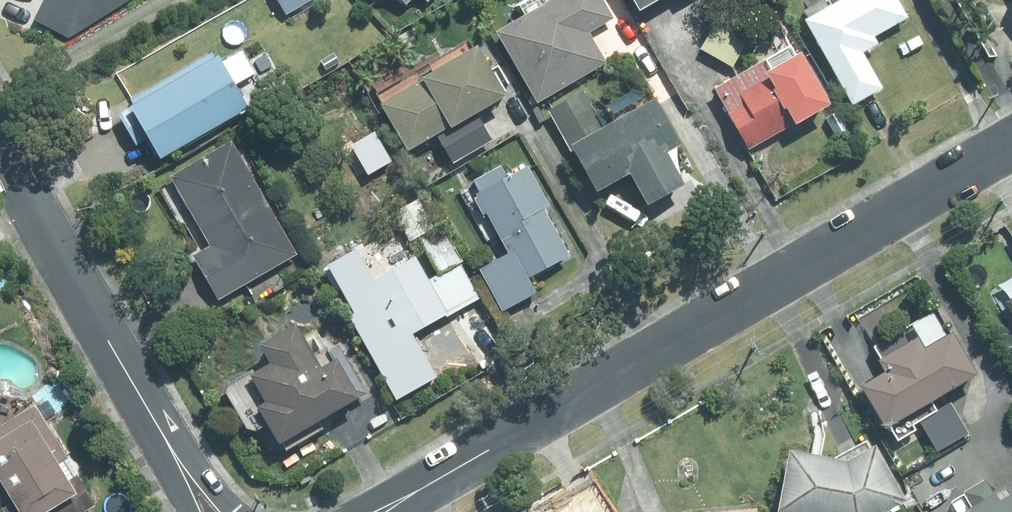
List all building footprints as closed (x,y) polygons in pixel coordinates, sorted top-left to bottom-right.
[(30,21),(67,38),(127,0),(40,0),(30,21)] [(603,64),(586,35),(610,20),(599,0),(551,0),(492,34),(533,105),(603,64)] [(633,15),(659,0),(624,0),(633,15)] [(799,23),(848,108),(878,91),(858,55),(874,46),(870,39),(904,20),(893,0),(839,0),(799,23)] [(699,50),(731,68),(752,31),(720,13),(699,50)] [(787,47),(711,90),(745,151),(787,127),(788,129),(823,109),(787,47)] [(500,100),(471,50),(375,107),(403,155),(443,131),(445,133),(500,100)] [(157,160),(246,109),(216,56),(127,107),(157,160)] [(591,194),(676,147),(650,101),(602,127),(582,91),(545,111),(591,194)] [(213,302),(292,256),(226,143),(164,179),(205,249),(188,258),(213,302)] [(544,208),(521,168),(502,179),(495,168),(467,184),(474,195),(470,197),(503,256),(475,272),(500,314),(532,295),(525,281),(566,258),(540,211),(544,208)] [(407,244),(432,229),(415,201),(391,216),(407,244)] [(371,332),(383,354),(406,341),(403,336),(418,327),(420,330),(445,316),(447,318),(480,299),(440,229),(418,242),(438,276),(426,282),(412,259),(372,282),(354,252),(325,268),(364,336),(371,332)] [(1001,303),(1011,322),(1011,296),(1001,303)] [(271,449),(364,395),(336,347),(324,354),(318,345),(303,354),(287,328),(250,350),(260,368),(241,380),(257,407),(249,411),(271,449)] [(969,372),(944,328),(916,345),(910,334),(870,358),(876,369),(854,382),(880,425),(969,372)] [(964,435),(945,402),(915,419),(934,452),(964,435)] [(101,505),(41,405),(0,429),(0,499),(8,511),(89,511),(101,505)] [(867,442),(838,458),(780,447),(768,509),(783,511),(873,511),(898,498),(867,442)] [(987,490),(980,478),(958,490),(965,502),(949,511),(1011,511),(1011,475),(987,490)]
